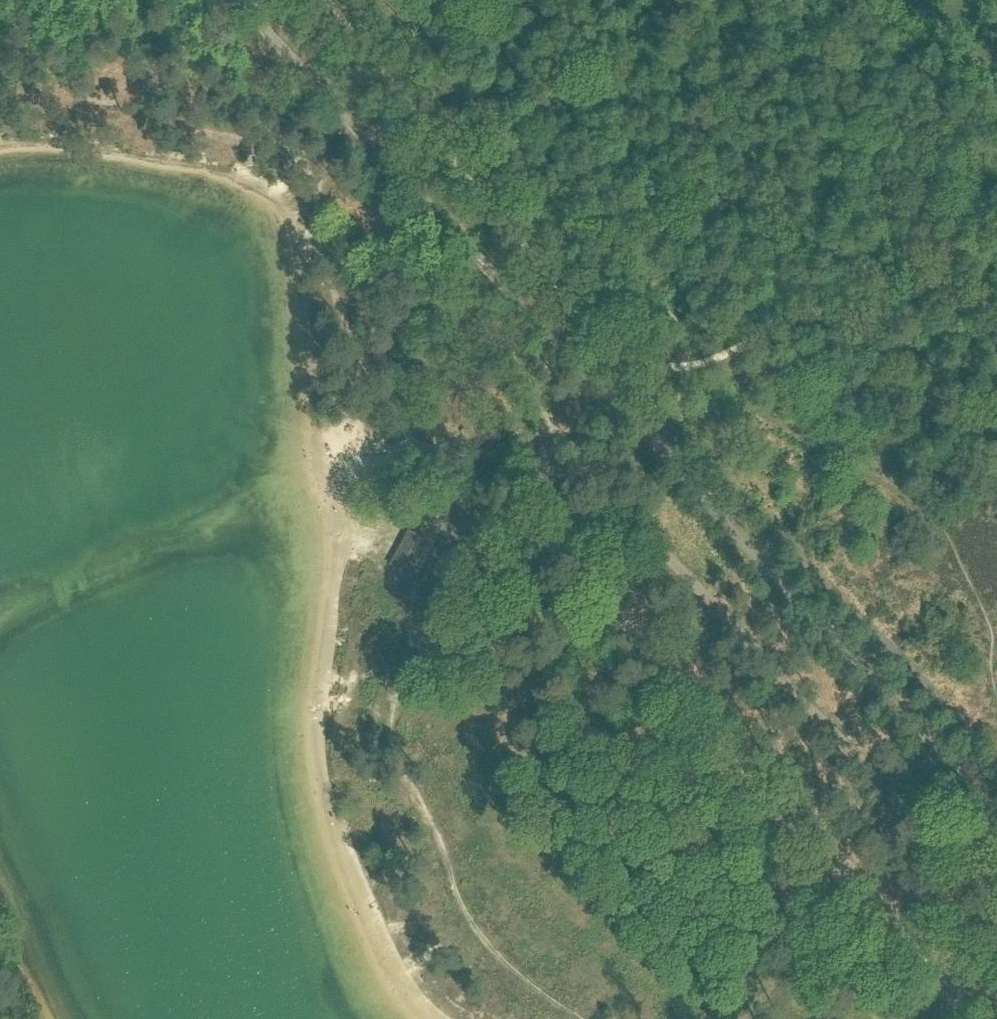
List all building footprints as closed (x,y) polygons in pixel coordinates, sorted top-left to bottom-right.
[(427,542),(407,532),(389,567),(409,577),(427,542)] [(618,619),(608,623),(615,638),(625,634),(618,619)]
